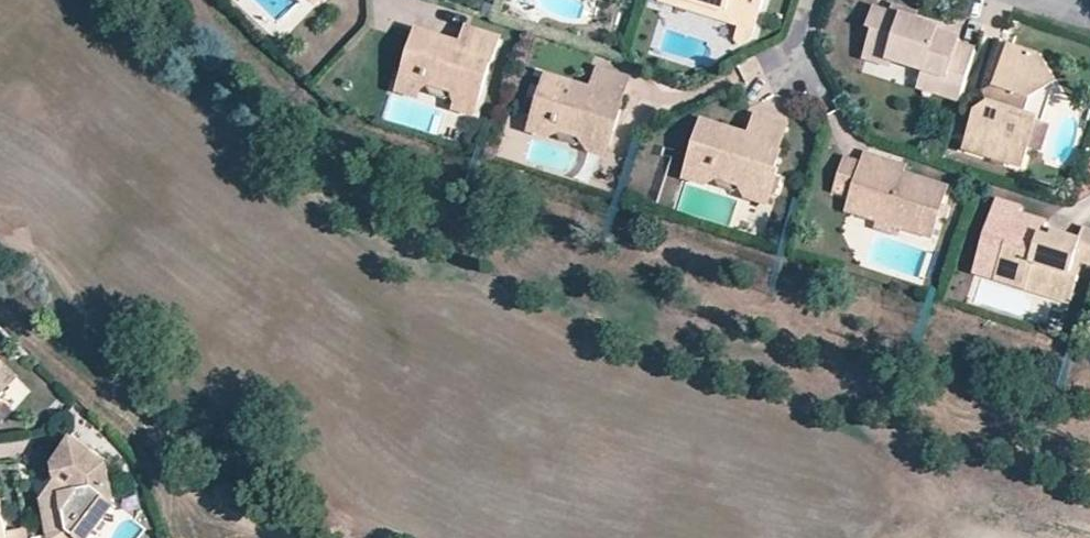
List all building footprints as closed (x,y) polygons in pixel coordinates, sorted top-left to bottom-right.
[(676,5),(703,13),(711,8),(713,0),(674,0),(676,5)] [(722,19),(728,0),(713,0),(711,8),(703,13),(722,19)] [(753,29),(763,0),(728,0),(722,19),(739,25),(753,29)] [(896,5),(893,12),(915,19),(917,11),(896,5)] [(915,19),(893,12),(877,6),(870,27),(876,28),(867,55),(891,64),(894,58),(927,68),(947,74),(944,83),(963,89),(976,47),(959,43),(960,37),(938,31),(940,26),(915,19)] [(751,37),(753,29),(739,25),(735,37),(739,43),(751,37)] [(457,94),(478,100),(491,64),(492,64),(500,39),(467,28),(460,51),(447,47),(449,42),(418,32),(404,77),(426,84),(429,97),(445,102),(457,94)] [(1032,97),(1055,80),(1035,54),(1011,47),(997,90),(1002,96),(993,102),(990,104),(979,112),(967,148),(1023,166),(1030,146),(1021,143),(1030,115),(1026,114),(1032,97)] [(959,102),(963,89),(944,83),(947,74),(927,68),(920,89),(959,102)] [(590,140),(611,146),(623,107),(619,106),(628,79),(599,70),(593,91),(591,98),(576,93),(579,86),(550,77),(535,123),(556,130),(563,141),(578,145),(590,140)] [(416,97),(426,84),(404,77),(400,91),(416,97)] [(1042,119),(1055,80),(1032,97),(1026,114),(1030,115),(1021,143),(1030,146),(1038,117),(1042,119)] [(593,91),(579,86),(576,93),(591,98),(593,91)] [(989,96),(993,102),(1002,96),(997,90),(989,96)] [(474,115),(478,100),(457,94),(458,110),(474,115)] [(975,107),(979,112),(990,104),(986,98),(975,107)] [(689,166),(711,172),(719,186),(736,191),(748,185),(771,192),(782,152),(779,151),(788,124),(759,115),(750,142),(737,138),(740,132),(703,121),(689,166)] [(550,138),(556,130),(535,123),(532,133),(550,138)] [(607,156),(611,146),(590,140),(590,151),(607,156)] [(915,220),(934,226),(947,187),(904,172),(889,169),(892,161),(866,152),(863,162),(847,156),(837,190),(853,195),(852,199),(872,206),(879,219),(902,226),(915,220)] [(906,165),(892,161),(889,169),(904,172),(906,165)] [(707,183),(711,172),(689,166),(686,176),(707,183)] [(768,201),(771,192),(748,185),(746,195),(768,201)] [(848,210),(879,219),(872,206),(852,199),(848,210)] [(1027,281),(1050,288),(1056,270),(1071,275),(1071,273),(1079,276),(1082,267),(1080,266),(1082,260),(1089,263),(1089,230),(1084,228),(1080,241),(1055,233),(1053,239),(1043,236),(1045,229),(1047,222),(1020,214),(1021,207),(998,200),(977,265),(993,270),(1001,272),(1003,265),(1029,273),(1027,281)] [(931,235),(934,226),(915,220),(902,226),(931,235)] [(1055,233),(1045,229),(1043,236),(1053,239),(1055,233)] [(977,265),(975,273),(1071,303),(1080,276),(1079,276),(1071,273),(1071,275),(1056,270),(1050,288),(1027,281),(1029,273),(1003,265),(1001,272),(993,270),(977,265)] [(2,392),(0,393),(0,418),(27,390),(0,365),(0,390),(2,392)] [(114,504),(106,469),(89,457),(90,455),(71,442),(53,467),(58,493),(55,498),(42,500),(49,537),(89,537),(114,504)]
